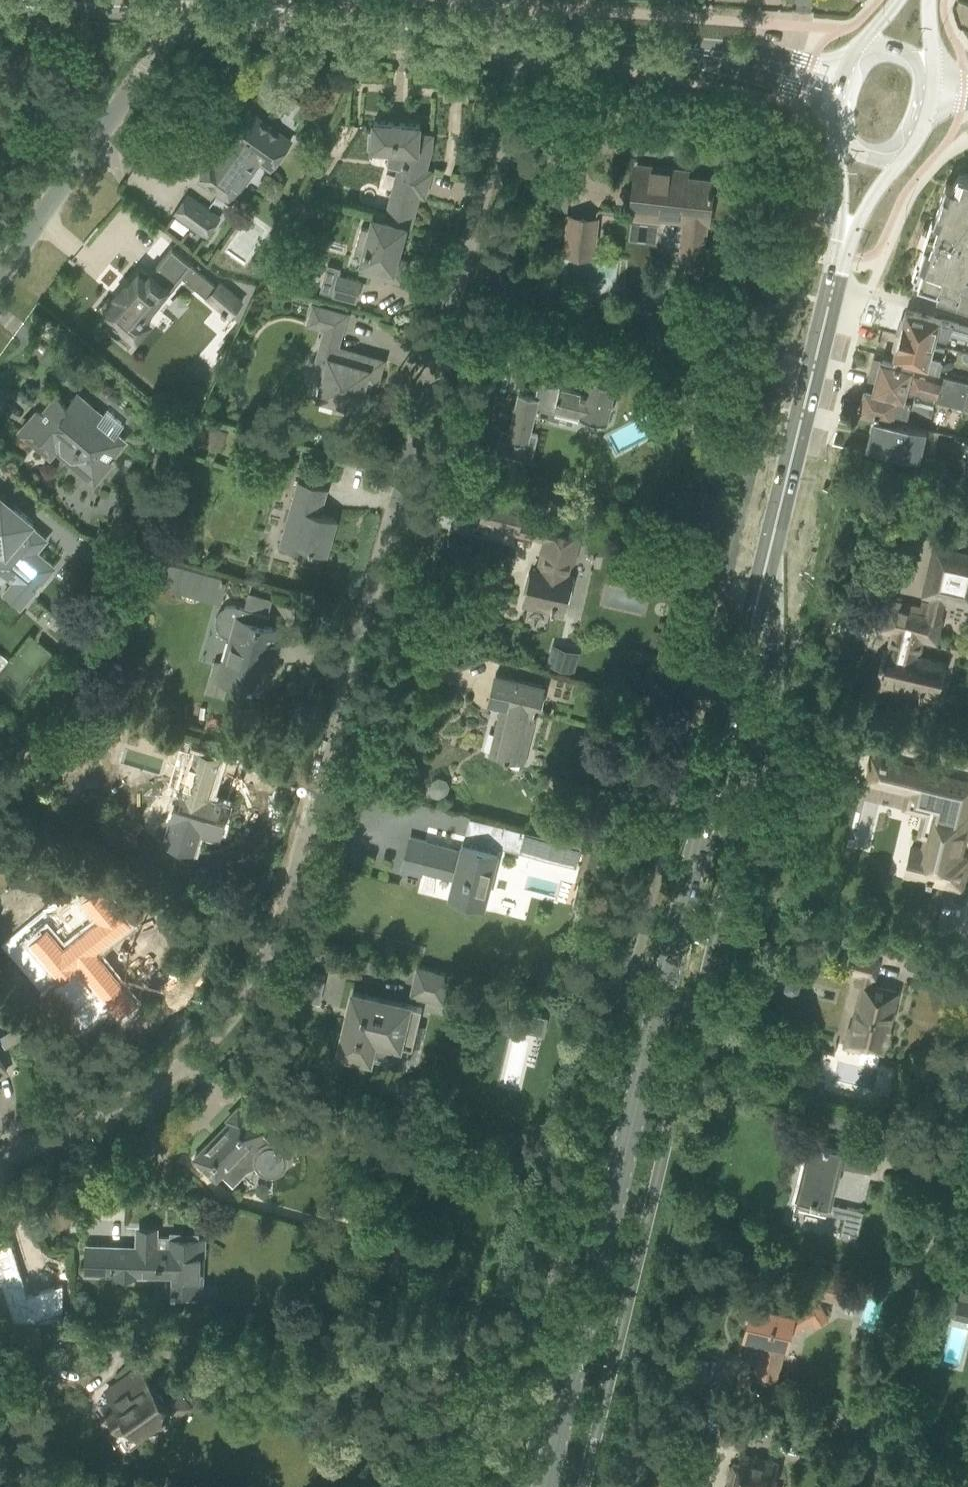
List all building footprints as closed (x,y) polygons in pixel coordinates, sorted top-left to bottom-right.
[(211,162),(198,179),(230,202),(242,185),(238,182),(256,157),(271,168),(285,148),(264,134),(269,127),(247,111),(228,138),(232,140),(214,165),(211,162)] [(385,220),(405,225),(410,226),(419,194),(423,195),(423,196),(424,196),(431,170),(430,170),(429,170),(425,169),(431,148),(432,134),(419,134),(420,124),(374,120),(373,130),(369,130),(367,147),(389,148),(388,164),(399,168),(385,220)] [(630,213),(684,219),(680,265),(700,267),(705,222),(707,222),(712,179),(669,175),(669,169),(635,165),(630,213)] [(933,218),(938,220),(934,232),(967,244),(967,174),(964,173),(959,186),(946,182),(933,218)] [(550,207),(568,207),(569,184),(551,183),(550,207)] [(209,210),(204,206),(187,195),(174,214),(190,225),(205,236),(219,217),(209,210)] [(405,225),(385,220),(373,216),(370,229),(361,227),(355,250),(363,252),(361,260),(364,261),(361,271),(401,282),(406,262),(396,259),(405,225)] [(569,218),(565,253),(592,256),(595,220),(569,218)] [(245,232),(232,249),(247,259),(259,242),(245,232)] [(917,282),(938,289),(936,294),(967,305),(967,244),(934,232),(930,245),(925,243),(919,262),(923,264),(917,282)] [(117,297),(104,312),(116,322),(109,331),(127,346),(134,337),(136,339),(150,322),(144,318),(169,288),(168,287),(174,281),(177,283),(181,277),(186,281),(186,280),(207,298),(223,311),(222,312),(225,314),(226,314),(229,317),(242,301),(219,282),(216,286),(191,265),(192,264),(172,246),(150,272),(143,266),(128,284),(126,282),(116,295),(117,297)] [(336,281),(323,278),(320,291),(356,301),(362,281),(337,275),(336,281)] [(293,276),(290,288),(300,290),(303,279),(293,276)] [(345,314),(314,306),(310,322),(340,331),(345,314)] [(897,334),(945,346),(949,333),(967,338),(967,327),(960,325),(960,323),(907,310),(905,318),(901,317),(897,334)] [(945,346),(897,334),(893,350),(896,351),(894,356),(940,368),(945,346)] [(322,343),(318,357),(317,358),(333,362),(327,382),(323,381),(319,395),(321,396),(319,400),(334,404),(335,400),(356,406),(364,380),(375,383),(381,364),(356,357),(357,354),(322,343)] [(568,346),(566,352),(582,357),(584,351),(568,346)] [(589,352),(586,362),(602,366),(604,356),(589,352)] [(876,387),(915,397),(916,395),(967,408),(967,382),(925,371),(926,367),(939,370),(940,368),(894,356),(892,363),(883,361),(876,387)] [(500,432),(495,452),(530,461),(537,434),(531,433),(535,415),(553,419),(556,408),(557,408),(558,407),(576,411),(575,413),(576,413),(592,416),(591,420),(603,423),(604,419),(607,420),(616,383),(598,378),(579,374),(575,390),(560,386),(559,386),(559,387),(539,382),(535,397),(519,393),(509,435),(500,432)] [(915,397),(876,387),(867,385),(861,409),(880,414),(892,417),(894,409),(931,419),(934,408),(914,403),(915,397)] [(37,410),(19,431),(50,457),(53,453),(56,450),(59,447),(66,453),(64,456),(82,472),(99,452),(108,459),(122,443),(125,440),(117,433),(123,425),(106,411),(102,415),(82,399),(70,412),(64,407),(66,405),(55,396),(44,409),(45,410),(42,414),(37,410)] [(180,416),(171,425),(181,435),(190,425),(180,416)] [(928,429),(895,422),(876,418),(869,446),(921,457),(928,429)] [(211,426),(205,446),(222,451),(228,431),(211,426)] [(967,438),(958,473),(967,476),(967,439),(967,438)] [(298,480),(284,531),(299,535),(297,545),(327,554),(337,518),(313,511),(316,501),(322,503),(327,488),(298,480)] [(524,502),(488,493),(480,524),(544,540),(537,569),(533,568),(531,574),(528,573),(524,589),(527,590),(524,605),(560,613),(563,600),(566,601),(573,574),(566,573),(572,551),(575,552),(579,533),(539,524),(538,520),(535,518),(531,518),(529,521),(520,519),(524,502)] [(4,551),(6,554),(7,553),(18,563),(7,575),(12,579),(31,595),(54,567),(36,551),(46,539),(30,526),(33,522),(15,507),(12,510),(0,501),(0,500),(0,548),(4,551)] [(919,608),(896,603),(890,630),(898,632),(893,652),(885,650),(876,686),(933,699),(942,663),(916,656),(921,637),(934,640),(939,620),(937,619),(942,598),(967,604),(967,556),(936,548),(925,593),(933,595),(931,605),(921,603),(920,608),(919,608)] [(111,556),(105,567),(114,572),(121,562),(111,556)] [(169,559),(161,586),(220,602),(227,575),(169,559)] [(213,666),(208,688),(223,693),(226,682),(258,690),(258,688),(262,689),(265,687),(268,676),(266,672),(263,671),(263,670),(267,657),(271,658),(279,630),(267,626),(270,616),(236,606),(232,606),(229,606),(226,607),(223,609),(220,611),(218,614),(217,616),(216,621),(216,624),(217,627),(218,630),(220,633),(222,635),(225,637),(229,638),(227,646),(229,646),(224,664),(213,666)] [(557,645),(551,666),(570,671),(576,650),(557,645)] [(542,685),(516,679),(495,674),(489,702),(502,705),(491,754),(505,757),(504,758),(508,759),(508,758),(522,761),(533,712),(536,713),(542,685)] [(46,699),(56,704),(64,691),(54,686),(46,699)] [(459,696),(452,695),(450,705),(457,707),(459,696)] [(194,749),(182,789),(179,788),(169,821),(163,821),(159,823),(156,828),(156,833),(158,837),(163,840),(162,842),(193,852),(199,834),(217,840),(228,803),(203,795),(209,778),(212,779),(219,757),(194,749)] [(871,766),(867,780),(909,791),(908,792),(910,792),(910,791),(929,796),(926,808),(925,807),(924,812),(925,812),(920,833),(927,835),(924,849),(911,846),(911,847),(911,848),(912,848),(906,871),(905,871),(904,872),(926,878),(931,880),(932,879),(959,886),(966,859),(958,857),(959,854),(967,822),(955,819),(957,810),(945,807),(952,778),(951,778),(935,774),(917,770),(917,768),(871,757),(869,766),(871,766)] [(396,760),(392,770),(400,773),(403,763),(396,760)] [(498,851),(481,847),(462,841),(462,843),(464,844),(462,849),(410,835),(402,866),(455,881),(452,891),(451,891),(450,893),(483,902),(484,900),(483,899),(496,853),(497,854),(498,851)] [(46,926),(29,940),(61,979),(53,986),(85,1024),(109,1004),(119,1016),(137,1001),(103,960),(101,961),(93,952),(133,920),(118,902),(117,903),(99,882),(81,896),(99,918),(63,947),(46,926)] [(852,954),(849,970),(860,972),(857,983),(863,985),(852,1026),(849,1026),(845,1045),(861,1049),(862,1046),(882,1051),(883,1044),(884,1044),(888,1029),(887,1029),(896,992),(868,985),(871,976),(874,976),(878,961),(852,954)] [(410,994),(444,1002),(450,973),(417,966),(410,994)] [(346,1018),(338,1052),(358,1056),(370,1059),(373,1060),(373,1059),(407,1066),(411,1051),(412,1051),(417,1027),(422,1007),(400,1002),(353,991),(348,1009),(346,1018)] [(11,1020),(15,1027),(21,1038),(30,1032),(20,1015),(11,1020)] [(823,1076),(815,1075),(813,1074),(810,1090),(820,1092),(823,1076)] [(283,1095),(275,1104),(283,1112),(292,1103),(283,1095)] [(208,1143),(195,1156),(219,1180),(222,1176),(239,1159),(250,1170),(256,1168),(258,1170),(259,1171),(260,1172),(262,1173),(264,1174),(265,1175),(267,1175),(269,1176),(270,1172),(271,1172),(272,1172),(273,1172),(274,1171),(275,1171),(276,1171),(277,1170),(278,1170),(279,1169),(279,1168),(280,1167),(281,1167),(281,1166),(282,1165),(283,1164),(283,1163),(283,1162),(284,1161),(284,1159),(284,1158),(284,1157),(283,1156),(283,1154),(283,1153),(286,1152),(285,1150),(284,1149),(283,1148),(282,1146),(281,1145),(280,1144),(279,1144),(277,1143),(275,1142),(274,1142),(273,1142),(264,1133),(267,1130),(257,1119),(262,1114),(249,1102),(242,1109),(238,1106),(228,1117),(232,1121),(209,1144),(208,1143)] [(808,1120),(823,1123),(826,1110),(811,1106),(808,1120)] [(826,1110),(823,1123),(859,1132),(862,1118),(826,1110)] [(810,1141),(796,1208),(826,1214),(837,1164),(872,1171),(878,1142),(829,1132),(827,1145),(810,1141)] [(842,1218),(838,1237),(856,1241),(862,1211),(844,1207),(842,1218)] [(88,1244),(87,1264),(87,1271),(169,1275),(168,1291),(178,1291),(177,1297),(198,1298),(199,1284),(203,1284),(206,1239),(171,1238),(171,1236),(155,1235),(155,1229),(140,1228),(139,1247),(88,1244)] [(2,1284),(7,1300),(6,1301),(7,1303),(8,1303),(12,1319),(11,1319),(13,1321),(63,1321),(63,1284),(27,1294),(25,1286),(26,1287),(13,1244),(8,1245),(4,1231),(0,1232),(0,1284),(2,1284)] [(822,1298),(834,1301),(839,1277),(828,1274),(822,1298)] [(954,1318),(967,1322),(967,1293),(960,1291),(954,1318)] [(753,1304),(745,1334),(762,1339),(754,1371),(775,1377),(783,1345),(785,1346),(790,1328),(792,1328),(794,1328),(796,1328),(798,1327),(800,1327),(812,1320),(815,1325),(827,1317),(813,1295),(801,1303),(804,1307),(794,1314),(792,1314),(793,1310),(778,1306),(777,1310),(753,1304)] [(15,1322),(0,1322),(0,1348),(41,1348),(40,1322),(15,1322)] [(115,1432),(109,1436),(116,1446),(122,1442),(128,1450),(140,1441),(141,1434),(140,1433),(153,1424),(157,1425),(164,1421),(164,1416),(170,1412),(174,1417),(189,1407),(177,1390),(165,1399),(143,1368),(121,1384),(122,1386),(114,1392),(123,1404),(121,1406),(122,1408),(110,1417),(120,1431),(117,1434),(115,1432)] [(850,1457),(834,1453),(831,1465),(848,1469),(850,1457)] [(727,1486),(772,1486),(778,1464),(740,1455),(738,1466),(732,1464),(727,1486)]
